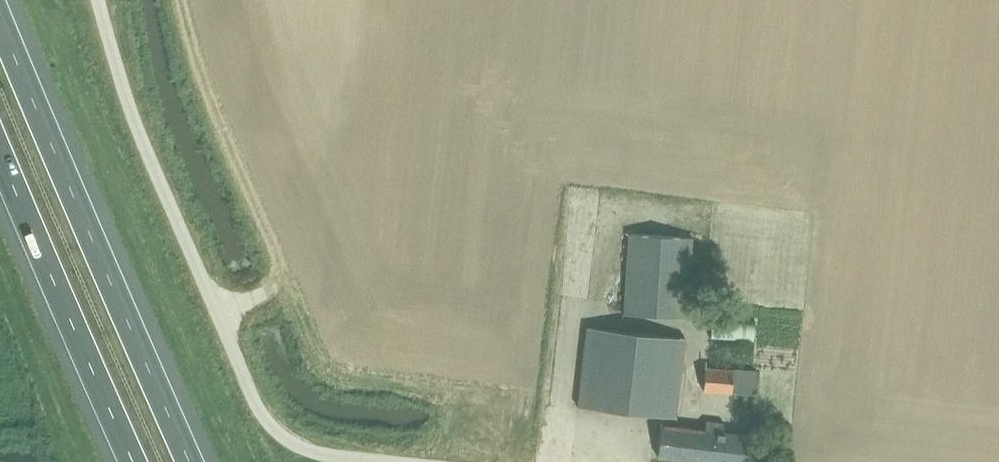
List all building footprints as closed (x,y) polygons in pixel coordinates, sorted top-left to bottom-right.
[(628,233),(623,313),(688,318),(693,237),(628,233)] [(712,340),(754,342),(755,321),(713,319),(712,340)] [(676,417),(679,397),(685,337),(587,326),(578,406),(676,417)] [(734,367),(704,364),(703,388),(754,392),(756,372),(734,370),(734,367)] [(712,461),(746,461),(749,434),(723,431),(724,422),(706,420),(705,429),(661,424),(657,456),(712,461)]
